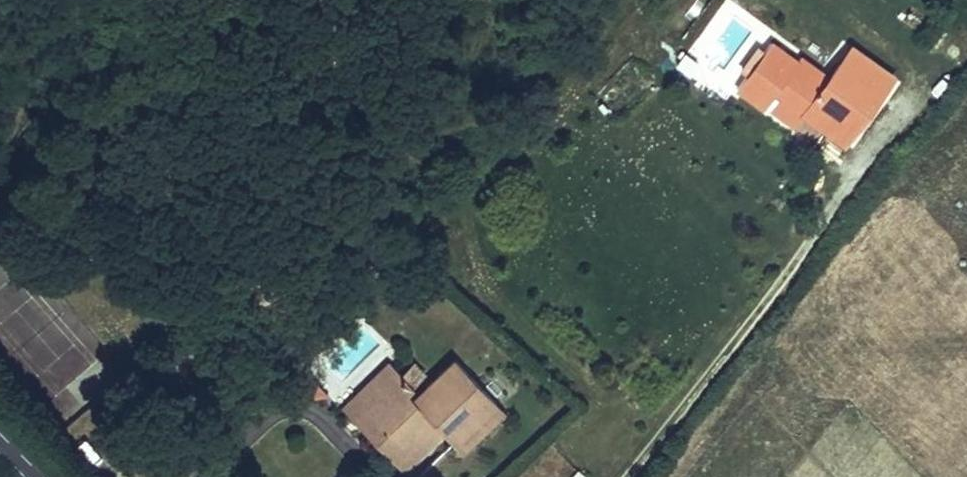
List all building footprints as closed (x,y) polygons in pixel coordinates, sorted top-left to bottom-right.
[(758,47),(742,68),(747,72),(736,87),(763,107),(765,105),(794,127),(803,114),(844,145),(881,94),(840,63),(829,78),(800,56),(797,60),(789,55),(778,46),(771,41),(763,51),(758,47)] [(781,41),(778,46),(789,55),(792,49),(781,41)] [(852,47),(840,63),(881,94),(894,78),(852,47)] [(674,72),(699,76),(702,59),(677,54),(674,72)] [(451,445),(495,403),(454,360),(422,390),(425,393),(414,403),(407,394),(413,388),(389,363),(371,381),(383,394),(367,410),(400,446),(428,420),(440,433),(451,445)] [(383,394),(371,381),(342,410),(399,472),(440,433),(428,420),(400,446),(367,410),(383,394)] [(459,453),(504,411),(495,403),(451,445),(459,453)]
